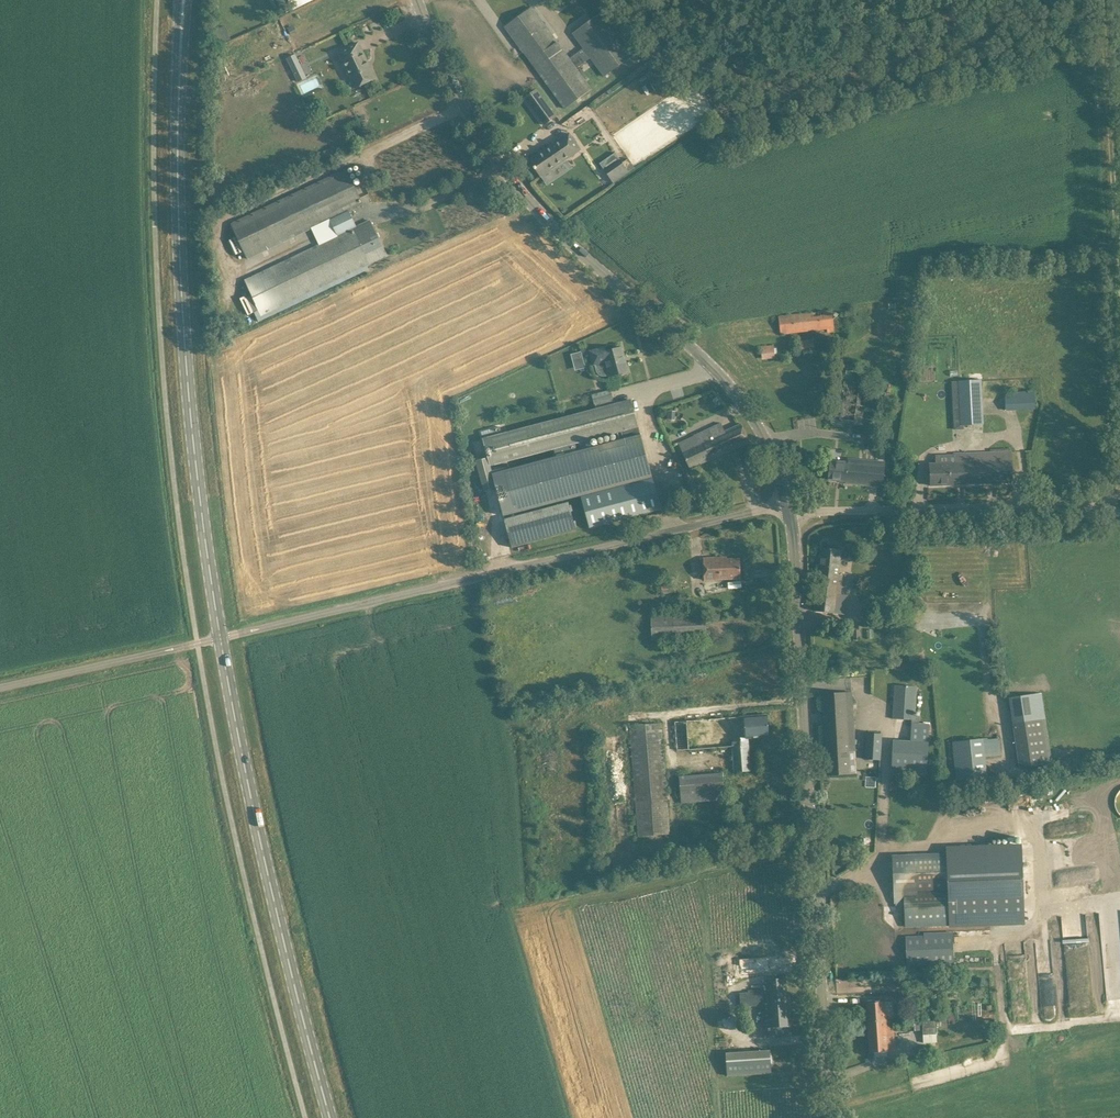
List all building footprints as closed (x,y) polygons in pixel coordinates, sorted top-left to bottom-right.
[(293,10),(310,1),(309,0),(288,0),(293,10)] [(559,0),(558,0),(552,5),(556,10),(563,5),(559,0)] [(533,8),(515,21),(506,27),(565,109),(574,102),(591,89),(577,68),(591,58),(604,76),(634,54),(604,12),(573,34),(584,49),(570,59),(533,8)] [(224,24),(230,29),(235,23),(230,18),(224,24)] [(337,52),(355,89),(366,83),(376,79),(358,43),(349,48),(337,52)] [(321,53),(318,48),(309,52),(312,58),(321,53)] [(295,55),(287,59),(293,72),(301,68),(295,55)] [(657,71),(648,77),(654,85),(663,79),(657,71)] [(649,84),(643,88),(649,95),(654,92),(649,84)] [(525,98),(545,125),(556,117),(537,90),(525,98)] [(363,115),(358,117),(362,124),(367,122),(363,115)] [(541,177),(543,176),(548,183),(556,177),(551,170),(581,150),(570,133),(530,161),(541,177)] [(337,144),(329,148),(331,154),(339,150),(337,144)] [(605,170),(613,183),(629,172),(628,172),(634,168),(628,159),(622,163),(620,160),(605,170)] [(346,170),(232,225),(248,259),(328,221),(330,220),(338,237),(337,238),(246,281),(252,295),(246,298),(245,296),(240,299),(248,315),(254,312),(256,317),(259,322),(368,269),(367,266),(386,257),(387,256),(371,221),(357,228),(349,211),(363,204),(346,170)] [(779,317),(781,334),(834,328),(832,311),(779,317)] [(800,342),(802,353),(815,351),(814,340),(800,342)] [(775,346),(772,346),(761,347),(763,359),(776,357),(775,346)] [(604,376),(610,375),(610,376),(617,374),(628,372),(622,348),(611,350),(606,352),(605,347),(590,351),(594,365),(595,365),(597,372),(597,373),(598,374),(599,375),(600,375),(601,376),(602,376),(603,376),(604,376)] [(984,424),(981,380),(958,381),(960,426),(984,424)] [(661,509),(632,400),(614,405),(613,399),(611,390),(592,395),(596,410),(536,426),(484,439),(490,465),(543,451),(621,431),(623,438),(492,473),(504,516),(643,478),(643,481),(583,496),(591,527),(617,521),(633,516),(661,509)] [(1035,391),(1005,393),(1006,411),(1036,409),(1035,391)] [(685,459),(684,459),(689,469),(749,442),(741,424),(725,432),(721,424),(711,428),(694,436),(697,444),(681,452),(685,459)] [(500,426),(482,431),(484,438),(502,433),(500,426)] [(930,464),(930,475),(930,486),(1012,483),(1011,452),(954,454),(954,463),(930,464)] [(848,463),(841,462),(830,461),(828,480),(846,481),(846,484),(882,487),(884,463),(848,460),(848,463)] [(505,519),(512,548),(576,531),(569,503),(505,519)] [(815,611),(825,613),(844,615),(846,597),(835,596),(841,551),(844,551),(845,544),(827,542),(827,548),(822,548),(815,611)] [(703,558),(704,570),(704,580),(729,579),(740,578),(740,559),(727,559),(727,557),(703,558)] [(661,582),(662,595),(676,593),(675,581),(661,582)] [(728,589),(740,587),(739,581),(727,583),(728,589)] [(651,616),(652,640),(707,638),(706,614),(651,616)] [(908,649),(908,653),(910,663),(924,661),(923,651),(923,648),(908,649)] [(893,704),(892,719),(915,721),(915,711),(917,686),(894,685),(893,704)] [(852,693),(835,694),(824,694),(828,775),(840,775),(849,774),(848,752),(855,752),(852,693)] [(1041,693),(1009,698),(1013,724),(1019,769),(1051,764),(1045,720),(1041,693)] [(677,750),(688,750),(688,751),(732,747),(734,773),(751,772),(748,738),(769,737),(767,715),(756,716),(675,723),(677,750)] [(630,725),(639,837),(670,834),(661,723),(630,725)] [(893,741),(891,775),(926,777),(929,724),(911,723),(910,742),(893,741)] [(866,733),(865,760),(880,761),(882,734),(866,733)] [(984,739),(953,742),(956,780),(987,778),(985,756),(984,739)] [(680,777),(681,803),(725,800),(723,774),(680,777)] [(946,846),(946,853),(892,855),(894,904),(904,904),(905,927),(956,925),(988,924),(1025,923),(1022,844),(946,846)] [(906,965),(940,964),(954,963),(952,932),(924,933),(924,937),(905,938),(906,965)] [(956,976),(908,978),(908,990),(957,988),(956,976)] [(749,993),(740,993),(740,995),(741,1006),(749,1006),(757,1005),(756,1004),(758,1004),(758,1003),(761,1003),(761,1005),(762,1028),(769,1028),(769,1035),(779,1035),(790,1034),(787,1003),(786,978),(775,979),(767,979),(768,993),(760,994),(760,990),(748,991),(749,993)] [(867,1003),(869,1028),(894,1026),(892,1001),(867,1003)] [(909,1013),(910,1030),(920,1030),(919,1012),(909,1013)] [(894,1026),(869,1028),(871,1053),(895,1051),(894,1026)] [(996,1032),(987,1032),(987,1040),(997,1040),(996,1032)] [(930,1046),(922,1046),(923,1057),(931,1056),(930,1046)] [(769,1050),(726,1053),(727,1075),(727,1076),(735,1075),(771,1073),(769,1050)]
